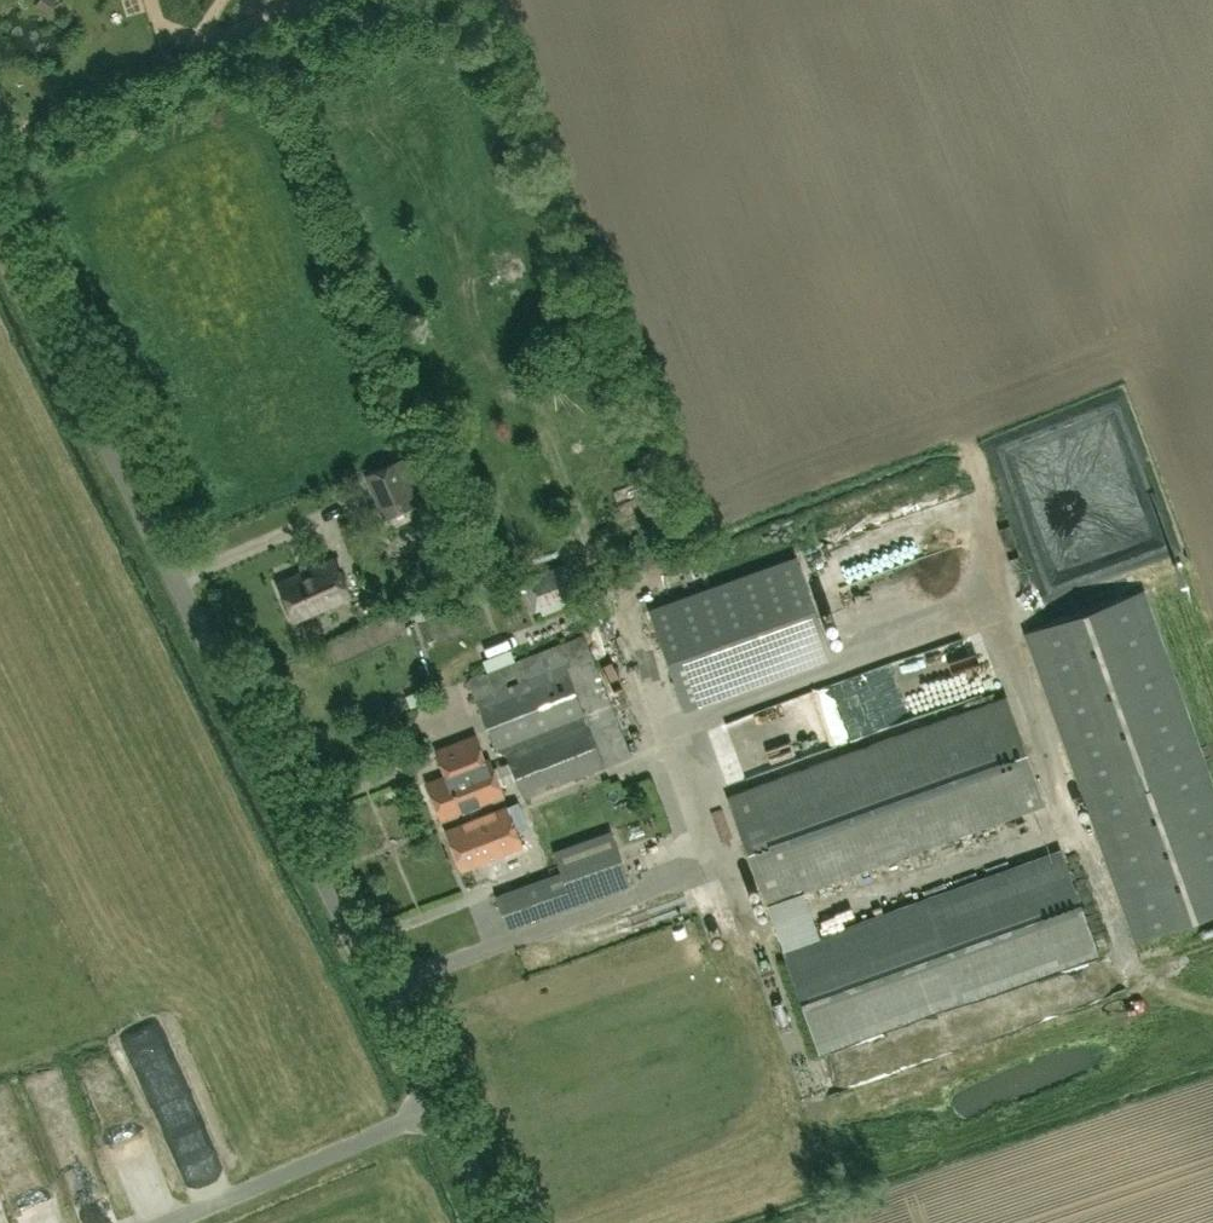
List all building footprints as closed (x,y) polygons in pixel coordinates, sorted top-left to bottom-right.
[(367,474),(386,517),(413,504),(394,462),(367,474)] [(1122,507),(1142,507),(1143,533),(1154,533),(1153,488),(1105,489),(1105,503),(1118,503),(1118,518),(1122,517),(1122,507)] [(685,549),(663,560),(669,574),(691,563),(685,549)] [(591,585),(580,554),(566,559),(577,590),(591,585)] [(653,609),(687,703),(829,653),(795,558),(653,609)] [(277,586),(292,621),(349,596),(333,559),(305,572),(306,574),(277,586)] [(564,564),(523,579),(535,612),(575,596),(564,564)] [(1025,632),(1134,939),(1212,911),(1212,787),(1143,591),(1025,632)] [(512,761),(491,768),(487,758),(483,760),(474,736),(434,751),(441,768),(444,767),(446,774),(426,782),(441,819),(456,813),(502,796),(498,787),(519,779),(525,795),(629,754),(583,636),(469,680),(495,748),(509,754),(512,761)] [(420,702),(416,691),(405,695),(410,707),(420,702)] [(387,715),(393,717),(400,715),(403,708),(400,702),(394,699),(387,701),(384,708),(387,715)] [(819,936),(802,891),(1046,805),(1009,702),(730,801),(818,1053),(1098,954),(1062,851),(819,936)] [(725,753),(732,768),(754,758),(741,729),(716,740),(722,754),(725,753)] [(506,808),(460,825),(445,830),(461,871),(522,848),(506,808)] [(554,851),(562,872),(496,895),(508,928),(630,884),(611,830),(554,851)] [(713,1001),(731,990),(723,977),(705,988),(713,1001)]
